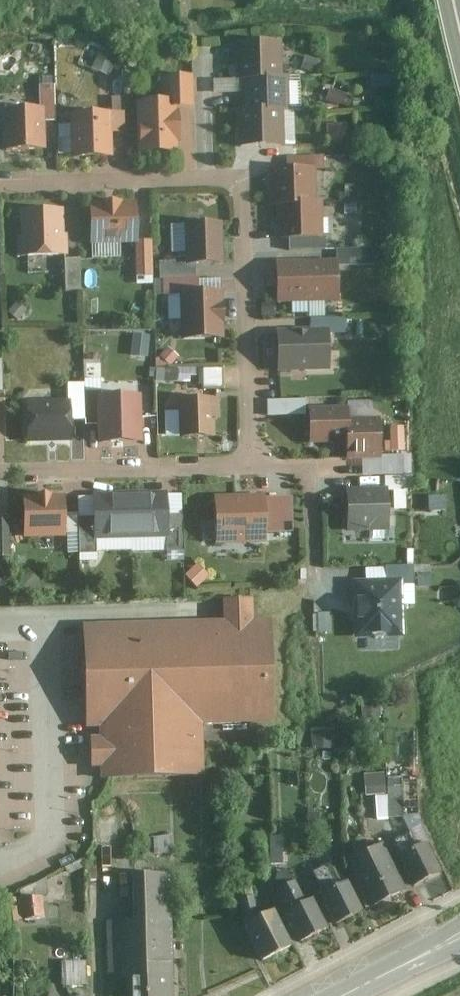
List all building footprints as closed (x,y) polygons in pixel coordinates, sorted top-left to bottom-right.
[(280,43),(236,45),(237,82),(241,82),(280,82),(280,43)] [(94,68),(110,73),(117,53),(101,48),(94,68)] [(241,82),(241,113),(282,113),(288,113),(287,81),(280,82),(241,82)] [(159,82),(160,106),(174,105),(175,110),(191,109),(190,82),(159,82)] [(328,101),(351,104),(352,93),(329,90),(328,101)] [(160,106),(137,106),(138,156),(176,156),(175,110),(174,105),(160,106)] [(41,112),(5,112),(5,150),(41,150),(41,112)] [(241,113),(235,113),(236,150),(283,150),(282,113),(241,113)] [(109,117),(71,118),(71,161),(109,160),(109,117)] [(348,140),(348,123),(328,122),(328,139),(348,140)] [(276,206),(316,206),(315,172),(268,172),(269,206),(276,206)] [(133,206),(89,207),(90,247),(134,245),(133,206)] [(321,206),(316,206),(276,206),(276,242),(322,241),(321,206)] [(59,215),(21,216),(21,260),(60,259),(59,215)] [(221,265),(220,226),(187,227),(189,267),(221,265)] [(152,279),(151,243),(137,244),(138,279),(152,279)] [(80,295),(79,262),(64,263),(64,295),(80,295)] [(340,262),(310,264),(312,303),(342,301),(340,262)] [(310,264),(275,266),(277,305),(312,303),(310,264)] [(221,342),(220,296),(180,298),(182,343),(221,342)] [(327,333),(277,334),(278,374),(328,373),(327,333)] [(205,387),(224,386),(223,368),(204,369),(205,387)] [(138,445),(136,399),(100,401),(101,447),(138,445)] [(213,403),(180,403),(181,441),(214,440),(213,403)] [(67,405),(25,406),(26,445),(68,444),(67,405)] [(309,448),(346,447),(346,422),(347,411),(307,412),(309,448)] [(144,415),(144,435),(154,435),(154,415),(144,415)] [(346,422),(346,447),(346,461),(380,461),(379,422),(346,422)] [(406,450),(406,425),(389,425),(389,450),(406,450)] [(387,534),(387,492),(347,493),(347,534),(387,534)] [(130,496),(130,543),(166,543),(165,495),(130,496)] [(95,544),(130,543),(130,496),(94,497),(95,544)] [(62,499),(23,500),(24,541),(63,540),(62,499)] [(262,499),(213,500),(214,546),(263,545),(262,499)] [(402,633),(400,576),(351,577),(353,635),(402,633)] [(452,583),(453,605),(459,605),(459,582),(452,583)] [(234,623),(97,626),(99,730),(109,729),(214,726),(287,725),(285,619),(263,620),(263,598),(234,599),(234,623)] [(109,729),(109,740),(99,741),(100,770),(111,769),(111,784),(216,781),(214,726),(109,729)] [(336,747),(335,727),(312,728),(313,748),(336,747)] [(365,772),(366,796),(376,795),(377,816),(405,815),(404,781),(388,782),(387,771),(365,772)] [(273,835),(272,862),(284,862),(284,836),(273,835)] [(382,840),(345,857),(366,905),(403,888),(382,840)] [(424,841),(396,857),(412,885),(439,869),(424,841)] [(318,868),(320,882),(335,881),(333,867),(318,868)] [(280,886),(294,880),(290,868),(275,874),(280,886)] [(65,873),(65,911),(83,911),(83,873),(65,873)] [(134,995),(177,995),(175,875),(134,876),(135,923),(111,923),(112,981),(133,980),(134,995)] [(342,880),(317,893),(334,924),(358,911),(342,880)] [(293,882),(276,890),(285,908),(280,911),(296,942),(327,927),(310,894),(301,898),(293,882)] [(15,920),(48,915),(44,893),(11,899),(15,920)] [(241,926),(261,962),(288,948),(270,909),(256,915),(252,895),(237,897),(241,926)] [(63,959),(64,984),(88,983),(88,959),(63,959)]
